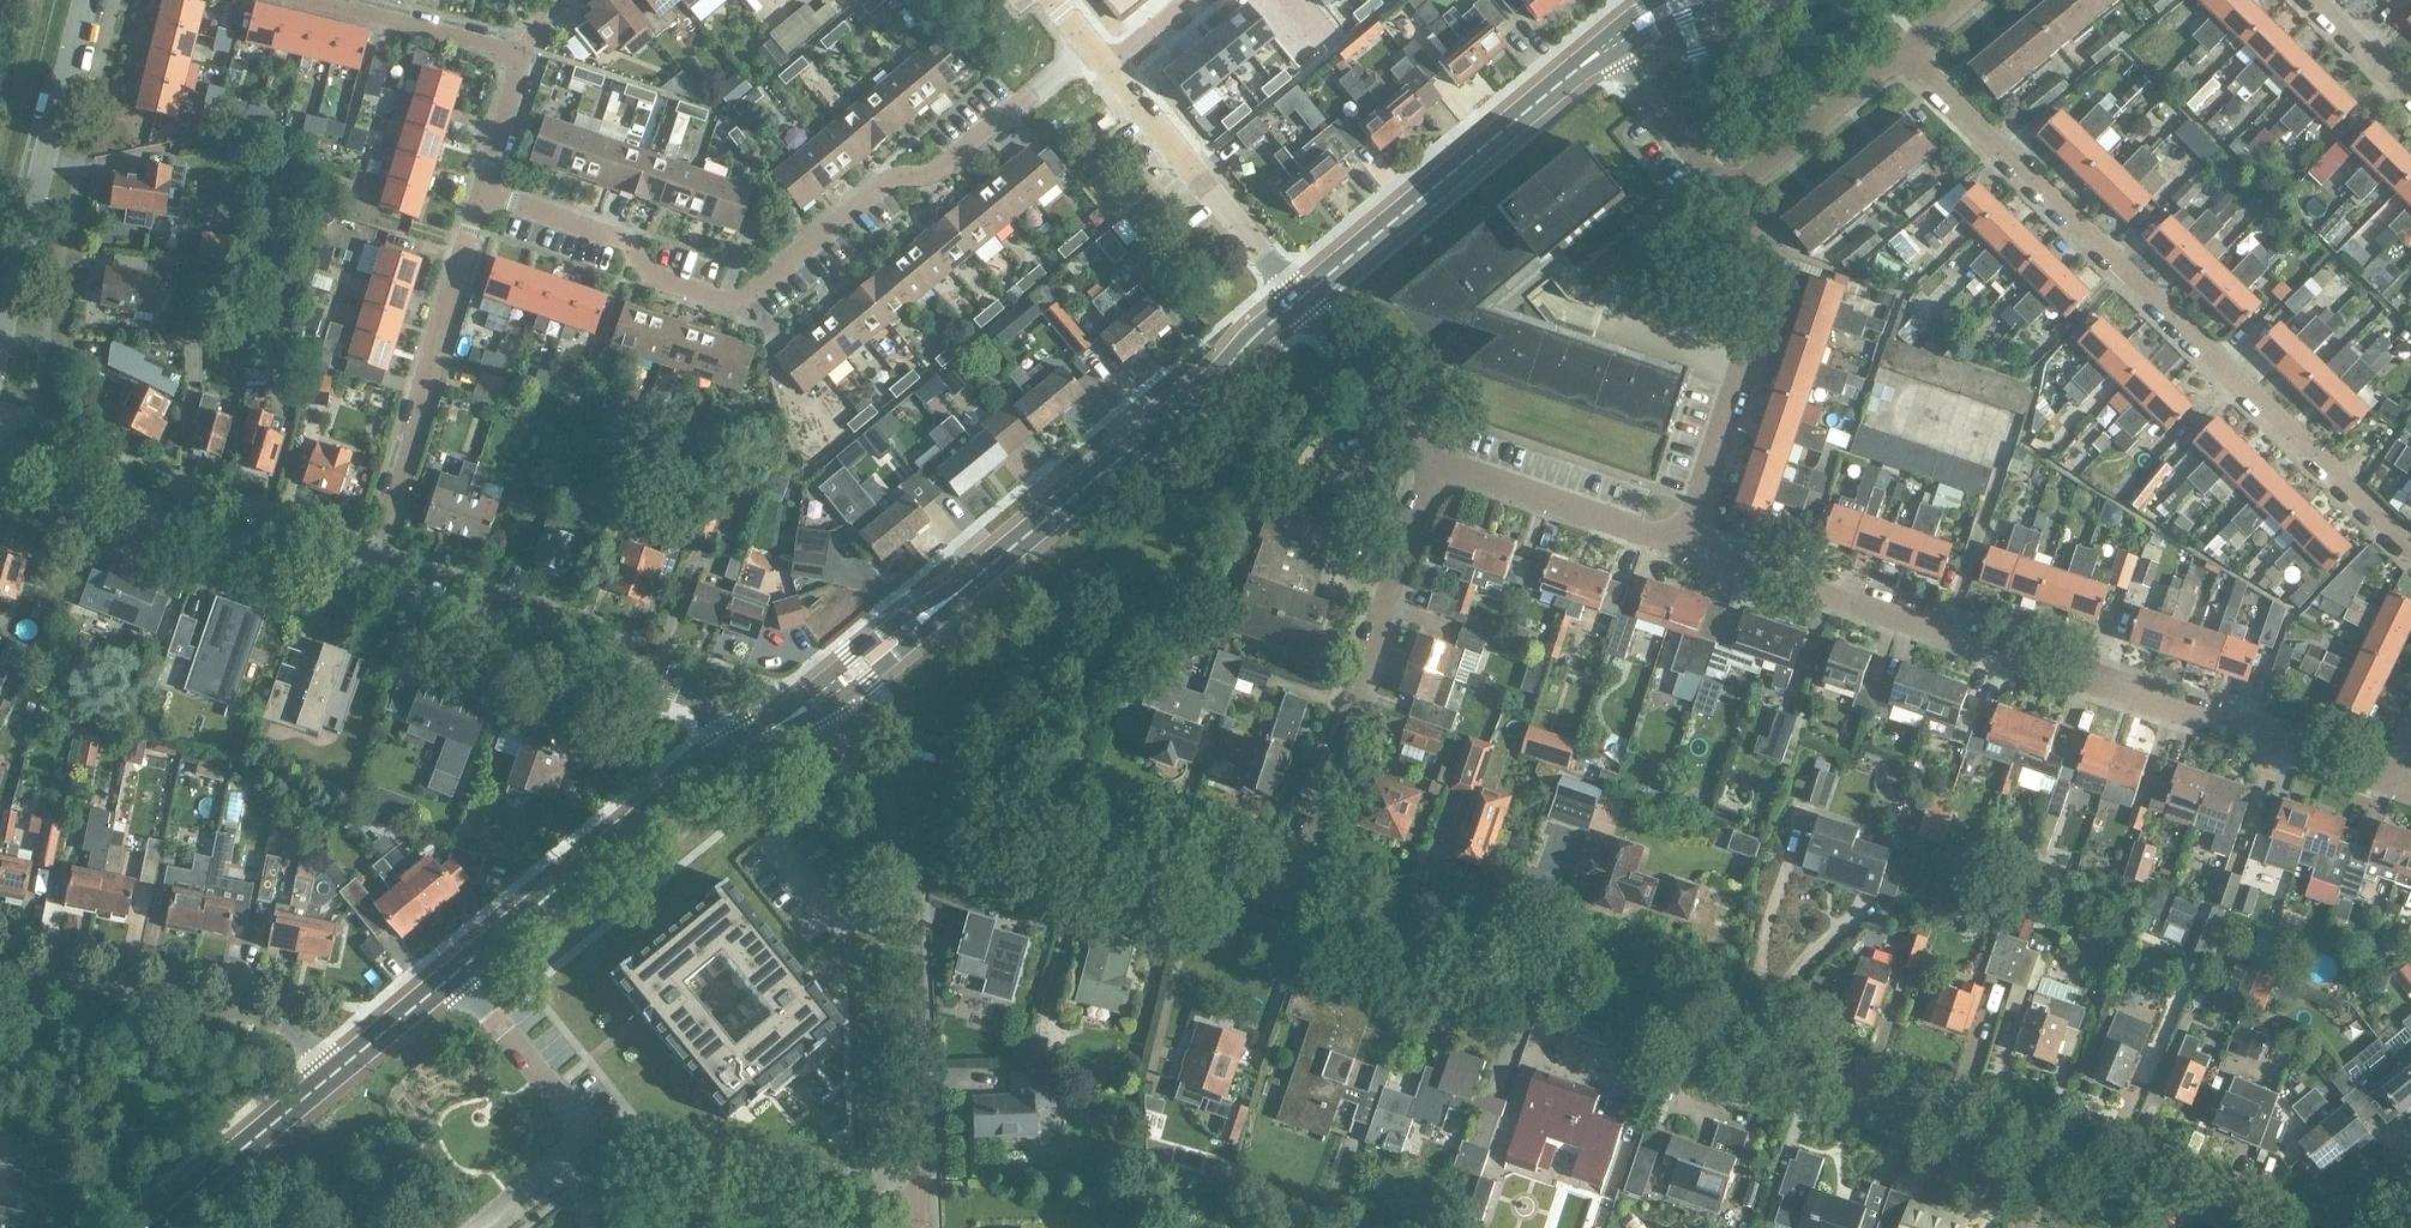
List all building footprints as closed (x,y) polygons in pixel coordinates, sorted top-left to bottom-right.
[(196,34),(203,5),(182,0),(165,0),(159,25),(196,34)] [(440,27),(444,1),(437,0),(417,0),(413,22),(440,27)] [(637,16),(623,0),(599,0),(590,7),(596,13),(574,32),(595,57),(617,39),(623,46),(646,27),(655,39),(655,38),(637,16)] [(682,1),(681,0),(644,0),(649,6),(637,16),(655,38),(678,19),(671,10),(681,2),(682,1)] [(681,2),(688,11),(702,0),(681,0),(682,1),(681,2)] [(876,0),(870,0),(861,7),(868,15),(880,6),(876,0)] [(1121,22),(1147,0),(1103,0),(1121,22)] [(1364,6),(1371,15),(1383,5),(1379,0),(1371,0),(1364,6)] [(1462,43),(1452,30),(1442,17),(1426,0),(1411,0),(1407,3),(1449,54),(1438,63),(1457,87),(1482,67),(1462,43)] [(1462,43),(1482,67),(1505,47),(1493,32),(1506,22),(1487,0),(1480,0),(1471,7),(1486,23),(1474,33),(1453,8),(1442,17),(1452,30),(1462,43)] [(1561,2),(1559,0),(1500,0),(1514,16),(1524,7),(1537,22),(1561,2)] [(1594,1),(1593,0),(1576,0),(1538,33),(1547,43),(1594,1)] [(2075,37),(2090,24),(2070,0),(2051,0),(2031,16),(2059,50),(2075,37)] [(2106,11),(2119,0),(2070,0),(2090,24),(2106,11)] [(2168,7),(2163,0),(2150,0),(2149,1),(2160,14),(2168,7)] [(2214,16),(2224,23),(2246,0),(2202,0),(2200,2),(2214,16)] [(2202,45),(2211,53),(2231,32),(2244,45),(2267,21),(2246,0),(2224,23),(2202,45)] [(772,39),(786,56),(836,16),(827,5),(815,15),(807,5),(769,35),(772,39)] [(275,50),(284,13),(255,6),(246,43),(275,50)] [(1246,6),(1225,24),(1253,57),(1273,40),(1246,6)] [(1364,6),(1352,15),(1360,24),(1371,15),(1364,6)] [(215,40),(231,44),(239,14),(226,11),(222,31),(218,30),(215,40)] [(284,13),(275,50),(303,57),(312,20),(284,13)] [(2192,15),(2167,41),(2176,50),(2200,23),(2192,15)] [(2028,75),(2043,62),(2059,50),(2031,16),(2000,42),(2028,75)] [(312,20),(303,57),(331,64),(340,27),(312,20)] [(1336,51),(1345,62),(1385,31),(1375,20),(1336,51)] [(2248,68),(2238,79),(2246,87),(2289,42),(2267,21),(2244,45),(2245,46),(2258,58),(2248,68)] [(831,32),(838,41),(850,31),(843,23),(831,32)] [(2113,30),(2124,44),(2133,36),(2122,23),(2113,30)] [(1225,24),(1205,40),(1233,73),(1253,57),(1225,24)] [(152,53),(189,62),(196,34),(159,25),(152,53)] [(331,64),(359,71),(369,34),(340,27),(331,64)] [(2115,51),(2124,44),(2113,30),(2104,37),(2115,51)] [(838,41),(831,32),(820,42),(827,51),(838,41)] [(919,52),(948,87),(970,69),(941,34),(919,52)] [(2095,45),(2107,58),(2115,51),(2104,37),(2095,45)] [(773,71),(788,59),(786,57),(786,56),(772,39),(758,52),(773,71)] [(231,44),(215,40),(213,51),(229,55),(231,44)] [(1205,40),(1185,56),(1213,90),(1233,73),(1205,40)] [(1423,76),(1434,66),(1413,41),(1402,51),(1423,76)] [(1996,102),(2012,88),(2028,75),(2000,42),(1968,68),(1996,102)] [(2182,66),(2157,42),(2138,62),(2150,73),(2154,68),(2168,80),(2182,66)] [(2289,42),(2246,87),(2255,96),(2275,75),(2288,87),(2311,63),(2289,42)] [(2098,65),(2107,58),(2095,45),(2087,52),(2098,65)] [(2193,54),(2190,58),(2198,66),(2211,53),(2202,45),(2193,54)] [(384,80),(385,80),(392,52),(376,48),(369,75),(384,80)] [(898,70),(927,104),(948,87),(919,52),(898,70)] [(145,81),(182,90),(194,93),(200,66),(189,63),(189,62),(152,53),(145,81)] [(1168,70),(1164,74),(1178,91),(1192,107),(1213,90),(1185,56),(1168,70)] [(790,68),(796,76),(808,66),(801,58),(790,68)] [(1361,82),(1403,132),(1441,101),(1407,58),(1390,72),(1397,80),(1387,87),(1374,72),(1361,82)] [(1336,66),(1344,77),(1352,71),(1351,70),(1345,62),(1343,60),(1336,66)] [(2302,101),(2281,122),(2289,129),(2333,84),(2311,63),(2288,87),(2289,88),(2298,98),(2302,101)] [(1357,65),(1351,70),(1352,71),(1357,78),(1363,73),(1357,65)] [(586,83),(590,73),(575,68),(572,78),(586,83)] [(796,76),(790,68),(778,77),(785,86),(796,76)] [(415,98),(451,109),(460,81),(424,69),(415,98)] [(927,104),(898,70),(877,87),(906,122),(927,104)] [(661,89),(708,104),(682,71),(661,89)] [(1284,71),(1272,81),(1279,90),(1291,80),(1284,71)] [(1403,132),(1361,82),(1357,78),(1352,71),(1337,82),(1368,120),(1358,128),(1378,152),(1403,132)] [(590,73),(586,83),(601,88),(604,78),(590,73)] [(751,89),(739,74),(717,91),(730,108),(751,89)] [(2050,81),(2062,95),(2071,88),(2059,74),(2050,81)] [(2194,74),(2173,96),(2182,105),(2203,82),(2194,74)] [(363,95),(379,100),(384,80),(369,75),(363,95)] [(782,92),(788,101),(811,86),(804,77),(782,92)] [(2145,91),(2146,92),(2153,86),(2152,85),(2145,77),(2108,113),(2116,120),(2145,91)] [(2222,86),(2214,79),(2188,106),(2195,113),(2222,86)] [(182,90),(145,81),(137,110),(175,119),(174,122),(190,126),(195,106),(179,103),(182,90)] [(1272,81),(1260,90),(1268,100),(1279,90),(1272,81)] [(2042,88),(2053,102),(2062,95),(2050,81),(2042,88)] [(2333,84),(2289,129),(2298,138),(2319,117),(2332,130),(2355,106),(2333,84)] [(208,85),(206,96),(222,100),(224,89),(208,85)] [(638,101),(642,90),(627,85),(624,96),(638,101)] [(906,122),(877,87),(856,105),(885,139),(906,122)] [(2033,96),(2045,109),(2053,102),(2042,88),(2033,96)] [(744,99),(751,107),(763,97),(756,89),(744,99)] [(642,90),(638,101),(653,105),(656,95),(642,90)] [(219,110),(222,100),(206,96),(203,107),(219,110)] [(2036,116),(2045,109),(2033,96),(2025,103),(2036,116)] [(406,126),(443,137),(451,109),(415,98),(406,126)] [(751,107),(744,99),(732,109),(739,117),(751,107)] [(2244,106),(2235,99),(2227,107),(2235,115),(2244,106)] [(222,116),(245,121),(249,107),(226,101),(222,116)] [(690,118),(693,108),(679,103),(676,113),(678,114),(667,146),(679,150),(690,118)] [(1244,104),(1232,113),(1240,123),(1252,113),(1244,104)] [(2099,104),(2076,127),(2063,114),(2054,123),(2039,138),(2062,160),(2108,113),(2099,104)] [(626,118),(657,122),(658,109),(628,105),(626,118)] [(885,139),(856,105),(835,122),(864,157),(885,139)] [(2162,121),(2154,133),(2168,141),(2181,121),(2156,105),(2150,113),(2162,121)] [(257,124),(261,110),(251,107),(247,121),(257,124)] [(693,108),(690,118),(705,123),(708,112),(693,108)] [(261,110),(257,124),(266,126),(270,112),(261,110)] [(1232,113),(1220,123),(1228,132),(1240,123),(1232,113)] [(2062,160),(2083,181),(2107,158),(2094,145),(2117,121),(2116,120),(2108,113),(2062,160)] [(1342,116),(1330,126),(1352,152),(1364,143),(1342,116)] [(314,134),(317,119),(307,117),(304,131),(314,134)] [(557,170),(571,127),(545,118),(530,160),(557,170)] [(1246,150),(1268,132),(1257,118),(1235,136),(1246,150)] [(317,119),(314,134),(324,136),(327,122),(317,119)] [(1875,145),(1902,178),(1934,152),(1907,119),(1875,145)] [(2175,134),(2207,165),(2221,151),(2190,119),(2175,134)] [(864,157),(835,122),(814,140),(843,174),(864,157)] [(2289,129),(2281,122),(2270,133),(2278,140),(2289,129)] [(398,153),(434,165),(443,137),(406,126),(398,153)] [(1291,158),(1323,197),(1347,178),(1336,165),(1352,152),(1330,126),(1291,158)] [(582,178),(597,136),(571,127),(557,170),(582,178)] [(2355,194),(2398,149),(2376,127),(2353,150),(2367,164),(2346,186),(2355,194)] [(353,128),(350,138),(364,143),(368,132),(353,128)] [(737,147),(746,141),(736,129),(728,135),(737,147)] [(608,187),(623,145),(597,136),(582,178),(608,187)] [(361,153),(364,143),(350,138),(346,149),(361,153)] [(843,174),(814,140),(793,157),(822,192),(843,174)] [(2252,169),(2259,163),(2237,140),(2230,147),(2252,169)] [(746,141),(737,147),(747,160),(755,153),(746,141)] [(2309,174),(2322,187),(2353,156),(2340,142),(2329,153),(2322,145),(2305,162),(2313,169),(2309,174)] [(166,143),(165,154),(188,157),(189,145),(166,143)] [(634,196),(649,154),(623,145),(608,187),(634,196)] [(1902,178),(1875,145),(1844,170),(1870,203),(1902,178)] [(2120,171),(2107,158),(2083,181),(2094,192),(2105,203),(2115,192),(2151,156),(2143,147),(2120,171)] [(389,181),(426,192),(434,165),(398,153),(385,148),(381,158),(395,163),(389,181)] [(1007,167),(1036,201),(1057,183),(1055,180),(1066,171),(1048,149),(1037,158),(1029,149),(1007,167)] [(1312,212),(1311,207),(1323,197),(1291,158),(1283,149),(1273,157),(1293,182),(1279,194),(1298,218),(1301,216),(1306,218),(1312,212)] [(2410,180),(2410,161),(2398,149),(2355,194),(2363,202),(2384,180),(2398,193),(2410,180)] [(660,205),(674,163),(649,154),(634,196),(660,205)] [(1564,253),(1619,208),(1617,206),(1608,195),(1612,191),(1602,179),(1600,176),(1590,164),(1586,168),(1575,155),(1407,292),(1424,312),(1423,314),(1462,327),(1481,311),(1551,254),(1547,249),(1555,242),(1564,253)] [(2115,192),(2105,203),(2127,225),(2151,201),(2165,186),(2151,173),(2154,170),(2160,164),(2151,156),(2115,192)] [(822,192),(793,157),(772,175),(800,210),(822,192)] [(686,214),(700,172),(674,163),(660,205),(686,214)] [(154,212),(167,214),(172,182),(170,182),(172,168),(147,164),(145,178),(117,174),(114,189),(110,191),(109,199),(112,203),(112,206),(129,209),(128,223),(152,227),(154,212)] [(1036,201),(1007,167),(986,184),(1015,219),(1036,201)] [(2306,178),(2294,167),(2286,176),(2276,167),(2261,183),(2283,203),(2306,178)] [(1812,196),(1839,229),(1870,203),(1844,170),(1812,196)] [(711,223),(726,180),(700,172),(686,214),(711,223)] [(1926,185),(1937,198),(1945,190),(1935,177),(1926,185)] [(753,190),(726,180),(711,223),(738,232),(742,221),(758,226),(768,198),(752,192),(753,190)] [(2398,193),(2410,206),(2377,241),(2386,249),(2398,237),(2410,224),(2410,180),(2398,193)] [(426,192),(389,181),(380,209),(417,221),(426,192)] [(2172,199),(2183,209),(2200,192),(2188,181),(2172,199)] [(343,197),(345,192),(347,187),(332,182),(329,192),(343,197)] [(1015,219),(986,184),(965,202),(994,236),(1015,219)] [(1928,205),(1937,198),(1926,185),(1917,192),(1928,205)] [(1978,233),(2001,209),(1978,187),(1970,195),(1961,185),(1936,205),(1948,219),(1935,233),(1944,241),(1964,220),(1978,233)] [(2171,221),(2148,244),(2171,266),(2217,219),(2231,204),(2239,196),(2233,189),(2210,212),(2209,211),(2197,223),(2183,209),(2173,222),(2171,221)] [(1919,212),(1928,205),(1917,192),(1908,199),(1919,212)] [(1781,222),(1807,255),(1839,229),(1812,196),(1781,222)] [(1919,212),(1908,199),(1900,206),(1910,219),(1919,212)] [(994,236),(965,202),(944,219),(973,254),(994,236)] [(2231,204),(2217,219),(2225,227),(2238,211),(2231,204)] [(2001,209),(1978,233),(1991,246),(1970,268),(1979,276),(2023,230),(2001,209)] [(2345,229),(2362,240),(2369,229),(2353,218),(2345,229)] [(973,254),(944,219),(923,236),(952,271),(973,254)] [(2217,219),(2171,266),(2193,288),(2216,264),(2202,251),(2225,227),(2217,219)] [(1137,238),(1123,220),(1111,229),(1126,247),(1137,238)] [(2398,237),(2409,248),(2410,246),(2410,224),(2398,237)] [(1863,236),(1874,249),(1883,242),(1872,228),(1863,236)] [(2023,230),(1979,276),(1988,285),(2009,263),(2021,275),(2045,251),(2023,230)] [(1069,241),(1076,250),(1087,240),(1081,232),(1069,241)] [(1111,262),(1124,251),(1108,232),(1076,258),(1084,268),(1103,253),(1111,262)] [(1925,238),(1932,246),(1935,243),(1938,246),(1942,243),(1939,239),(1932,232),(1925,238)] [(203,234),(199,256),(229,262),(233,238),(203,234)] [(952,271),(923,236),(902,254),(931,289),(952,271)] [(1866,256),(1874,249),(1863,236),(1854,243),(1866,256)] [(2344,268),(2355,244),(2343,238),(2331,262),(2344,268)] [(1076,250),(1069,241),(1057,251),(1064,259),(1076,250)] [(1846,250),(1857,263),(1866,256),(1854,243),(1846,250)] [(374,278),(411,289),(420,261),(383,249),(374,278)] [(326,274),(332,254),(318,250),(312,269),(326,274)] [(1848,271),(1857,263),(1846,250),(1837,257),(1848,271)] [(2045,251),(2021,275),(2035,288),(2009,315),(2017,323),(2022,318),(2067,272),(2045,251)] [(2216,264),(2193,288),(2214,309),(2261,261),(2252,253),(2229,277),(2216,264)] [(931,289),(902,254),(881,271),(910,306),(931,289)] [(178,262),(149,257),(146,275),(109,270),(104,304),(138,309),(139,303),(156,305),(161,277),(176,280),(178,262)] [(1914,257),(1902,270),(1913,280),(1925,268),(1914,257)] [(2365,286),(2376,274),(2358,258),(2347,270),(2365,286)] [(511,306),(524,270),(496,260),(483,297),(511,306)] [(2261,261),(2214,309),(2237,331),(2260,307),(2246,293),(2269,270),(2261,261)] [(1027,276),(1034,285),(1046,275),(1039,266),(1027,276)] [(524,270),(511,306),(539,316),(551,280),(524,270)] [(910,306),(881,271),(860,289),(889,323),(910,306)] [(2067,272),(2022,318),(2031,327),(2052,305),(2066,318),(2089,294),(2067,272)] [(1034,285),(1027,276),(1015,286),(1022,294),(1034,285)] [(411,289),(374,278),(366,305),(402,317),(411,289)] [(1804,307),(1836,318),(1866,328),(1870,317),(1855,312),(1856,308),(1841,303),(1846,289),(1814,278),(1804,307)] [(2286,305),(2297,316),(2324,291),(2312,279),(2286,305)] [(551,280),(539,316),(533,329),(544,333),(549,319),(566,325),(578,289),(551,280)] [(2281,303),(2292,292),(2282,282),(2272,293),(2281,303)] [(1104,292),(1146,344),(1170,324),(1138,285),(1125,296),(1115,283),(1104,292)] [(1093,302),(1104,292),(1097,285),(1086,294),(1093,302)] [(1042,316),(1056,304),(1041,287),(1027,299),(1040,315),(1042,316)] [(2331,296),(2350,318),(2362,308),(2343,287),(2331,296)] [(578,289),(566,325),(560,339),(570,343),(576,329),(594,335),(606,299),(578,289)] [(889,323),(860,289),(839,306),(868,341),(889,323)] [(1873,289),(1868,303),(1892,312),(1897,297),(1873,289)] [(1146,344),(1104,292),(1091,303),(1111,328),(1099,338),(1121,364),(1146,344)] [(985,311),(992,319),(1004,310),(997,301),(985,311)] [(1056,304),(1042,316),(1077,357),(1091,345),(1056,304)] [(402,317),(366,305),(358,332),(357,333),(394,344),(402,317)] [(637,357),(651,314),(624,305),(610,347),(637,357)] [(306,317),(321,322),(325,311),(310,306),(306,317)] [(868,341),(839,306),(818,324),(847,358),(868,341)] [(1866,328),(1836,318),(1804,307),(1795,336),(1826,347),(1832,329),(1870,342),(1864,359),(1874,362),(1883,334),(1866,328)] [(992,319),(985,311),(973,321),(980,329),(992,319)] [(662,365),(677,323),(651,314),(637,357),(662,365)] [(1898,334),(1911,347),(1929,329),(1916,316),(1898,334)] [(321,322),(306,317),(304,325),(319,330),(321,322)] [(2317,317),(2294,340),(2281,327),(2257,351),(2280,372),(2326,325),(2319,318),(2317,317)] [(2072,397),(2125,343),(2103,321),(2079,346),(2093,360),(2064,390),(2072,397)] [(357,333),(358,332),(331,323),(325,341),(352,349),(349,361),(385,373),(394,344),(357,333)] [(688,374),(703,332),(677,323),(662,365),(688,374)] [(847,358),(818,324),(797,341),(826,376),(847,358)] [(1689,381),(1520,325),(1491,349),(1482,377),(1670,439),(1689,381)] [(2301,393),(2325,369),(2312,357),(2334,333),(2326,325),(2280,372),(2301,393)] [(1040,344),(1038,328),(1024,330),(1026,346),(1040,344)] [(143,342),(186,346),(186,345),(187,333),(144,330),(143,342)] [(714,383),(728,340),(703,332),(688,374),(714,383)] [(1826,347),(1795,336),(1785,365),(1857,390),(1862,391),(1866,380),(1821,365),(1826,347)] [(728,340),(714,383),(741,392),(755,349),(728,340)] [(946,350),(953,359),(965,349),(958,340),(946,350)] [(1893,373),(1903,345),(1890,340),(1880,369),(1893,373)] [(826,376),(797,341),(775,359),(804,394),(826,376)] [(2122,389),(2147,364),(2125,343),(2072,397),(2081,406),(2110,377),(2122,389)] [(117,421),(121,423),(123,427),(127,429),(132,429),(157,441),(166,423),(161,420),(170,402),(164,399),(167,393),(173,396),(178,385),(159,376),(162,370),(111,345),(108,365),(120,371),(117,377),(134,385),(132,390),(126,390),(123,396),(127,400),(117,421)] [(186,345),(186,346),(186,383),(201,383),(201,346),(186,346),(186,345)] [(1907,378),(1916,349),(1903,345),(1893,373),(1907,378)] [(1019,367),(1038,388),(1060,414),(1084,394),(1063,368),(1050,379),(1039,366),(1036,368),(1018,347),(1009,354),(1020,366),(1019,367)] [(1920,382),(1930,354),(1916,349),(1907,378),(1920,382)] [(953,359),(946,350),(935,360),(942,369),(953,359)] [(2369,367),(2323,414),(2345,436),(2368,412),(2371,410),(2357,397),(2365,389),(2378,376),(2394,360),(2385,351),(2369,367)] [(479,367),(489,371),(495,355),(484,352),(479,367)] [(1933,387),(1943,358),(1930,354),(1920,382),(1933,387)] [(495,355),(489,371),(500,375),(505,359),(495,355)] [(247,357),(246,369),(261,369),(262,358),(247,357)] [(1947,391),(1956,363),(1943,358),(1933,387),(1947,391)] [(2338,383),(2325,369),(2301,393),(2323,414),(2369,367),(2361,359),(2338,383)] [(1960,396),(1970,367),(1956,363),(1947,391),(1960,396)] [(2115,425),(2122,432),(2168,385),(2147,364),(2122,389),(2137,403),(2115,425)] [(1857,390),(1785,365),(1775,394),(1807,405),(1813,387),(1853,400),(1857,390)] [(1060,414),(1038,388),(1019,367),(1009,376),(1028,397),(1014,408),(1008,401),(994,413),(1007,429),(1014,438),(1029,426),(1036,434),(1060,414)] [(1974,400),(1983,372),(1970,367),(1960,396),(1974,400)] [(533,384),(544,388),(549,373),(538,370),(533,384)] [(901,381),(908,389),(919,379),(913,371),(901,381)] [(273,373),(246,372),(245,398),(265,399),(265,387),(272,387),(273,373)] [(953,372),(942,382),(954,397),(966,387),(953,372)] [(1987,405),(1996,376),(1983,372),(1974,400),(1987,405)] [(505,382),(481,373),(475,389),(500,398),(505,382)] [(559,377),(549,373),(544,388),(554,391),(559,377)] [(302,405),(328,408),(332,377),(306,374),(302,405)] [(2000,409),(2010,381),(1996,376),(1987,405),(2000,409)] [(908,389),(901,381),(889,391),(896,399),(908,389)] [(2014,414),(2023,385),(2010,381),(2000,409),(2014,414)] [(2023,385),(2014,414),(2027,418),(2036,390),(2023,385)] [(2122,432),(2115,439),(2125,448),(2153,419),(2166,432),(2190,407),(2168,385),(2122,432)] [(900,417),(919,401),(911,392),(893,408),(900,417)] [(219,457),(222,458),(233,420),(215,415),(220,399),(204,394),(195,425),(201,426),(194,449),(202,452),(205,458),(214,461),(219,457)] [(1807,405),(1775,394),(1766,423),(1839,448),(1843,436),(1801,422),(1807,405)] [(482,397),(479,407),(502,414),(505,404),(482,397)] [(617,413),(621,403),(609,398),(605,409),(617,413)] [(635,407),(624,404),(621,403),(617,413),(632,417),(635,407)] [(446,404),(426,470),(452,478),(472,412),(446,404)] [(859,416),(866,424),(877,414),(871,406),(859,416)] [(269,473),(271,474),(284,436),(264,430),(268,415),(255,411),(245,440),(249,441),(241,464),(254,468),(255,474),(265,477),(269,473)] [(992,440),(1007,429),(994,413),(980,425),(986,432),(972,443),(951,416),(940,425),(983,478),(1007,458),(992,440)] [(866,424),(859,416),(847,425),(854,434),(866,424)] [(2196,487),(2240,442),(2218,420),(2194,444),(2209,458),(2163,506),(2171,513),(2196,487)] [(667,435),(671,425),(658,421),(654,431),(667,435)] [(1839,448),(1766,423),(1756,452),(1788,463),(1794,444),(1824,454),(1820,465),(1814,471),(1818,472),(1816,477),(1822,484),(1821,486),(1826,488),(1839,448)] [(685,430),(673,426),(671,425),(667,435),(681,440),(685,430)] [(983,478),(940,425),(928,435),(941,452),(930,461),(939,471),(960,496),(983,478)] [(2116,438),(2122,432),(2115,425),(2110,431),(2116,438)] [(1864,459),(1874,430),(1860,426),(1851,454),(1864,459)] [(893,450),(874,427),(862,437),(881,460),(893,450)] [(1878,463),(1887,435),(1874,430),(1864,459),(1878,463)] [(722,449),(725,438),(710,433),(707,443),(722,449)] [(2113,442),(2105,434),(2094,444),(2103,453),(2113,442)] [(1891,468),(1901,439),(1887,435),(1878,463),(1891,468)] [(1904,472),(1914,444),(1901,439),(1891,468),(1904,472)] [(2398,440),(2392,450),(2410,463),(2410,449),(2398,440)] [(2239,487),(2262,463),(2240,442),(2196,487),(2205,496),(2226,475),(2239,487)] [(337,494),(340,495),(349,465),(327,458),(330,447),(318,443),(314,455),(313,454),(304,483),(317,487),(320,493),(332,497),(337,494)] [(1918,477),(1927,448),(1914,444),(1904,472),(1918,477)] [(2024,463),(2029,454),(2017,447),(2013,459),(2024,463)] [(1931,481),(1941,453),(1927,448),(1918,477),(1931,481)] [(537,488),(547,461),(545,460),(547,455),(528,450),(517,483),(537,488)] [(2392,450),(2385,460),(2410,477),(2410,463),(2392,450)] [(1788,463),(1756,452),(1746,481),(1820,506),(1824,494),(1782,480),(1788,463)] [(1944,486),(1954,457),(1941,453),(1931,481),(1941,484),(1944,486)] [(1958,490),(1967,462),(1954,457),(1944,486),(1958,490)] [(455,535),(467,500),(479,464),(468,461),(461,483),(470,486),(466,499),(436,489),(424,525),(455,535)] [(547,461),(537,488),(555,494),(565,466),(547,461)] [(2173,469),(2163,461),(2129,503),(2139,511),(2173,469)] [(1971,495),(1981,466),(1967,462),(1958,490),(1965,492),(1971,495)] [(2231,538),(2284,484),(2262,463),(2239,487),(2252,500),(2223,530),(2231,538)] [(479,464),(467,500),(455,535),(485,545),(500,500),(486,496),(488,491),(482,490),(490,467),(479,464)] [(1857,502),(1869,507),(1876,487),(1882,470),(1869,466),(1857,502)] [(1981,466),(1971,495),(1985,499),(1994,471),(1981,466)] [(848,472),(844,467),(832,477),(818,488),(848,524),(858,536),(880,562),(904,543),(882,516),(871,502),(859,488),(847,473),(848,472)] [(969,517),(1008,481),(999,471),(960,507),(969,517)] [(871,479),(859,488),(871,502),(882,492),(871,479)] [(1820,506),(1746,481),(1736,511),(1768,521),(1774,502),(1804,512),(1802,517),(1815,521),(1820,506)] [(1932,507),(1911,569),(1941,579),(1952,546),(1935,541),(1945,512),(1957,516),(1965,492),(1958,490),(1944,486),(1941,484),(1933,507),(1932,507)] [(2282,529),(2306,505),(2284,484),(2231,538),(2232,539),(2221,551),(2229,559),(2270,517),(2282,529)] [(1882,560),(1894,526),(1877,521),(1887,491),(1876,487),(1869,507),(1866,518),(1855,550),(1882,560)] [(628,529),(640,498),(622,491),(610,522),(628,529)] [(928,523),(919,513),(906,496),(894,506),(882,516),(904,543),(928,523)] [(1263,540),(1250,579),(1249,578),(1231,628),(1308,655),(1325,606),(1311,601),(1337,527),(1270,503),(1257,539),(1263,540)] [(1894,526),(1882,560),(1911,569),(1932,507),(1922,503),(1912,533),(1894,526)] [(1823,539),(1855,550),(1866,518),(1834,506),(1834,508),(1825,504),(1819,522),(1828,525),(1823,539)] [(2294,561),(2328,526),(2306,505),(2282,529),(2297,543),(2260,581),(2268,588),(2294,561)] [(576,541),(581,543),(587,526),(564,518),(565,516),(551,511),(540,540),(542,541),(534,562),(544,566),(544,571),(549,575),(554,576),(560,576),(563,573),(564,573),(576,541)] [(708,544),(716,518),(701,513),(693,539),(708,544)] [(2038,514),(2034,527),(2044,531),(2049,518),(2038,514)] [(2183,515),(2175,524),(2187,535),(2195,526),(2183,515)] [(1458,525),(1446,561),(1444,567),(1464,574),(1461,581),(1465,582),(1472,584),(1487,538),(1472,532),(1473,530),(1458,525)] [(2328,526),(2294,561),(2307,573),(2302,578),(2307,582),(2290,600),(2299,609),(2332,575),(2328,571),(2350,548),(2328,526)] [(2011,592),(2031,530),(2021,527),(2011,556),(1992,550),(1981,582),(2011,592)] [(803,529),(800,554),(825,557),(829,532),(803,529)] [(2040,602),(2050,570),(2033,564),(2043,535),(2031,530),(2011,592),(2040,602)] [(1461,597),(1473,602),(1478,587),(1487,590),(1489,583),(1503,588),(1506,581),(1524,587),(1532,562),(1514,556),(1518,545),(1504,540),(1503,543),(1487,538),(1472,584),(1465,582),(1461,597)] [(646,601),(655,575),(670,580),(680,549),(664,544),(659,556),(627,544),(611,588),(646,601)] [(2050,570),(2040,602),(2068,612),(2088,549),(2078,546),(2068,576),(2050,570)] [(2088,549),(2068,612),(2098,622),(2109,590),(2091,584),(2101,554),(2088,549)] [(724,578),(737,582),(746,554),(733,551),(724,578)] [(2109,585),(2129,591),(2139,558),(2120,552),(2109,585)] [(795,553),(792,575),(822,579),(825,557),(800,554),(795,553)] [(14,604),(25,565),(22,565),(19,557),(10,554),(5,560),(0,558),(0,600),(14,604)] [(1568,612),(1582,570),(1567,565),(1568,562),(1553,557),(1550,568),(1532,562),(1524,587),(1542,593),(1541,595),(1558,600),(1556,608),(1568,612)] [(2145,559),(2136,583),(2150,589),(2160,564),(2145,559)] [(160,579),(113,562),(94,615),(141,632),(160,579)] [(2350,608),(2378,622),(2408,637),(2410,631),(2410,604),(2392,594),(2383,612),(2356,598),(2364,580),(2350,566),(2321,595),(2350,608)] [(1582,570),(1568,612),(1567,616),(1561,614),(1555,630),(1568,635),(1573,619),(1581,621),(1585,609),(1599,614),(1600,613),(1618,619),(1629,586),(1610,580),(1611,577),(1598,573),(1597,575),(1582,570)] [(2286,572),(2272,586),(2280,594),(2294,580),(2286,572)] [(2190,662),(2201,629),(2188,625),(2198,596),(2195,595),(2199,583),(2187,579),(2183,591),(2162,653),(2190,662)] [(1669,629),(1679,597),(1662,592),(1664,586),(1650,582),(1640,613),(1623,608),(1630,587),(1629,586),(1618,619),(1620,619),(1608,655),(1626,661),(1636,630),(1665,639),(1669,629)] [(721,627),(732,595),(699,583),(688,615),(721,627)] [(736,585),(732,595),(721,627),(756,639),(770,597),(736,585)] [(2131,642),(2162,653),(2183,591),(2171,587),(2161,616),(2142,610),(2131,642)] [(1473,602),(1461,597),(1459,603),(1434,594),(1428,611),(1459,622),(1461,615),(1468,617),(1473,602)] [(1700,694),(1728,610),(1709,604),(1710,602),(1696,597),(1694,602),(1679,597),(1669,629),(1685,635),(1672,672),(1685,676),(1681,687),(1700,694)] [(807,625),(799,598),(776,605),(783,632),(807,625)] [(2287,610),(2274,602),(2259,644),(2273,649),(2287,610)] [(167,656),(196,666),(187,689),(229,704),(259,620),(217,605),(200,653),(171,643),(167,656)] [(2201,629),(2190,662),(2218,671),(2229,639),(2239,610),(2228,606),(2219,635),(2201,629)] [(2365,649),(2395,664),(2408,637),(2378,622),(2350,608),(2344,620),(2372,634),(2365,649)] [(1763,661),(1774,629),(1757,623),(1759,618),(1747,614),(1746,616),(1728,610),(1700,694),(1697,703),(1716,710),(1731,666),(1759,675),(1763,661)] [(1506,640),(1527,647),(1532,634),(1511,627),(1506,640)] [(1458,643),(1484,653),(1490,637),(1464,628),(1458,643)] [(1774,629),(1763,661),(1779,667),(1774,680),(1789,684),(1806,634),(1791,629),(1789,634),(1774,629)] [(1568,635),(1555,630),(1550,646),(1541,643),(1537,654),(1559,661),(1568,635)] [(785,649),(809,644),(806,632),(782,637),(785,649)] [(1410,665),(1445,677),(1458,681),(1468,652),(1420,636),(1410,665)] [(762,658),(765,643),(734,637),(731,652),(762,658)] [(2229,639),(2218,671),(2248,681),(2259,648),(2229,639)] [(2295,650),(2282,644),(2269,684),(2282,688),(2295,650)] [(2323,663),(2328,652),(2310,644),(2297,644),(2296,650),(2308,656),(2323,663)] [(304,734),(305,731),(319,736),(322,727),(340,733),(365,661),(324,646),(320,655),(306,650),(293,687),(276,681),(262,719),(304,734)] [(1853,709),(1870,715),(1881,683),(1863,677),(1870,656),(1839,646),(1826,684),(1858,695),(1853,709)] [(2395,664),(2365,649),(2357,666),(2328,652),(2323,663),(2382,691),(2395,664)] [(1220,716),(1240,660),(1218,653),(1203,696),(1151,678),(1141,707),(1156,712),(1150,730),(1136,729),(1132,741),(1144,749),(1143,750),(1155,754),(1153,760),(1171,766),(1174,756),(1188,761),(1198,730),(1195,729),(1201,710),(1220,716)] [(1529,666),(1547,671),(1551,659),(1533,654),(1529,666)] [(1240,660),(1220,716),(1223,717),(1237,678),(1238,679),(1234,690),(1249,695),(1253,684),(1262,687),(1267,672),(1244,664),(1244,662),(1240,660)] [(2382,691),(2323,663),(2316,677),(2345,691),(2338,706),(2368,720),(2382,691)] [(1458,681),(1445,677),(1410,665),(1399,695),(1417,701),(1411,718),(1452,733),(1459,713),(1448,709),(1458,681)] [(1896,688),(1881,683),(1870,715),(1888,721),(1892,707),(1922,717),(1935,678),(1903,667),(1896,688)] [(1461,700),(1476,704),(1485,673),(1469,669),(1461,700)] [(1968,689),(1935,678),(1922,717),(1955,727),(1950,742),(1953,743),(1951,750),(1962,754),(1965,747),(1967,748),(1978,715),(1961,710),(1968,689)] [(452,797),(485,712),(422,687),(410,720),(450,735),(436,770),(444,773),(437,791),(452,797)] [(1267,737),(1264,747),(1245,741),(1230,786),(1251,793),(1252,791),(1274,798),(1288,755),(1289,756),(1292,747),(1293,747),(1301,721),(1303,721),(1307,710),(1305,709),(1308,702),(1285,695),(1270,738),(1267,737)] [(0,709),(0,726),(2,726),(12,703),(4,700),(0,709)] [(2012,765),(2028,719),(2013,714),(2014,712),(1998,707),(1994,721),(1978,715),(1967,748),(1986,754),(1989,744),(2001,749),(1998,760),(2007,763),(2012,765)] [(77,731),(81,717),(64,712),(60,727),(77,731)] [(1772,732),(1790,738),(1797,718),(1779,712),(1772,732)] [(161,719),(146,713),(140,728),(156,734),(161,719)] [(1808,721),(1797,718),(1790,738),(1791,738),(1792,736),(1802,739),(1808,721)] [(1235,722),(1225,719),(1221,732),(1230,735),(1235,722)] [(2059,780),(2070,747),(2054,741),(2059,726),(2044,722),(2043,724),(2028,719),(2012,765),(2007,763),(2002,778),(2015,782),(2020,767),(2058,780),(2059,780)] [(1446,732),(1410,720),(1401,745),(1438,757),(1446,732)] [(572,745),(528,730),(508,786),(553,801),(572,745)] [(1783,763),(1791,738),(1790,738),(1772,732),(1769,740),(1760,737),(1754,754),(1783,763)] [(94,768),(100,738),(84,735),(78,765),(94,768)] [(127,762),(132,736),(131,735),(129,748),(120,746),(117,763),(125,765),(126,762),(127,762)] [(132,736),(127,762),(142,766),(147,739),(132,736)] [(2107,782),(2118,749),(2104,745),(2105,741),(2090,737),(2089,742),(2073,736),(2070,747),(2059,780),(2058,780),(2053,795),(2048,810),(2046,814),(2061,819),(2073,785),(2076,786),(2080,773),(2107,782)] [(1497,746),(1491,744),(1469,737),(1457,772),(1452,787),(1451,790),(1466,796),(1460,815),(1465,817),(1460,831),(1463,832),(1455,856),(1485,866),(1492,847),(1506,852),(1512,834),(1498,829),(1500,823),(1503,823),(1511,798),(1482,788),(1497,746)] [(242,765),(249,746),(227,738),(220,757),(242,765)] [(1572,759),(1526,744),(1522,756),(1568,770),(1572,759)] [(2118,749),(2107,782),(2137,792),(2149,756),(2135,752),(2134,755),(2118,749)] [(227,767),(199,761),(196,776),(223,782),(227,767)] [(1404,780),(1427,785),(1431,768),(1408,763),(1404,780)] [(2198,814),(2208,783),(2209,778),(2180,768),(2179,772),(2164,767),(2150,811),(2166,816),(2165,818),(2194,827),(2198,814)] [(1452,787),(1457,772),(1444,768),(1439,782),(1452,787)] [(1827,809),(1838,776),(1814,768),(1803,801),(1827,809)] [(1616,786),(1619,775),(1604,770),(1600,780),(1616,786)] [(1627,773),(1624,782),(1647,790),(1650,780),(1627,773)] [(1558,795),(1597,809),(1603,791),(1564,778),(1558,795)] [(2010,797),(2015,782),(2002,778),(1997,793),(2010,797)] [(1422,798),(1376,782),(1362,823),(1381,830),(1383,827),(1400,832),(1405,819),(1409,821),(1413,809),(1417,811),(1422,798)] [(1443,797),(1446,788),(1433,783),(1430,792),(1443,797)] [(2208,783),(2198,814),(2194,827),(2217,835),(2211,852),(2230,859),(2249,804),(2235,799),(2238,788),(2225,783),(2224,788),(2208,783)] [(1664,794),(1682,800),(1685,790),(1667,784),(1664,794)] [(1936,784),(1918,837),(1944,846),(1955,814),(1946,811),(1953,790),(1936,784)] [(2303,849),(2313,818),(2297,813),(2298,808),(2285,804),(2273,839),(2303,849)] [(2142,831),(2149,811),(2135,806),(2128,826),(2142,831)] [(96,912),(113,831),(116,814),(91,809),(78,873),(72,872),(65,905),(96,912)] [(2,828),(14,831),(17,815),(5,813),(2,828)] [(2313,818),(2303,849),(2320,854),(2312,879),(2341,889),(2346,872),(2355,847),(2338,841),(2344,823),(2314,813),(2313,818)] [(1861,832),(1820,818),(1810,848),(1828,854),(1819,879),(1876,898),(1891,855),(1857,843),(1861,832)] [(53,869),(62,823),(45,820),(37,866),(53,869)] [(217,832),(215,846),(197,933),(228,939),(238,893),(220,890),(226,862),(231,863),(236,836),(234,836),(236,826),(222,823),(220,833),(217,832)] [(2398,875),(2410,836),(2380,826),(2372,852),(2355,847),(2346,872),(2349,873),(2341,896),(2357,902),(2364,879),(2377,883),(2379,878),(2395,883),(2398,875)] [(2,828),(0,836),(0,864),(3,845),(10,847),(11,841),(14,831),(2,828)] [(113,831),(96,912),(127,918),(134,884),(120,881),(127,849),(122,848),(125,834),(113,831)] [(485,860),(491,844),(458,832),(452,848),(485,860)] [(2398,875),(2395,883),(2410,889),(2410,836),(2398,875)] [(154,885),(163,842),(148,839),(139,882),(154,885)] [(16,863),(20,847),(19,846),(19,843),(11,841),(10,847),(3,845),(0,864),(0,894),(24,899),(31,866),(16,863)] [(1667,912),(1675,890),(1655,883),(1633,875),(1642,851),(1612,841),(1605,860),(1598,858),(1590,881),(1596,883),(1590,901),(1620,912),(1625,898),(1647,906),(1648,905),(1667,912)] [(197,933),(215,846),(200,843),(197,856),(195,855),(189,886),(175,883),(166,927),(197,933)] [(381,860),(428,917),(454,895),(451,891),(463,880),(450,864),(437,874),(429,864),(417,875),(395,848),(381,860)] [(2126,877),(2142,883),(2150,856),(2135,851),(2126,877)] [(266,856),(257,901),(271,904),(281,859),(266,856)] [(428,917),(381,860),(372,867),(393,894),(376,908),(389,923),(401,939),(428,917)] [(321,875),(337,895),(372,937),(389,923),(376,908),(355,881),(348,886),(332,866),(321,875)] [(2071,877),(2035,866),(2027,888),(2064,900),(2071,877)] [(2228,874),(2217,909),(2226,912),(2230,902),(2232,903),(2239,884),(2236,883),(2237,878),(2228,874)] [(314,880),(298,956),(336,963),(341,940),(335,938),(336,929),(323,926),(326,908),(323,907),(337,895),(321,875),(315,880),(314,880)] [(298,956),(314,880),(296,876),(290,907),(276,905),(267,949),(298,956)] [(727,1120),(746,1105),(748,1107),(770,1089),(775,1095),(810,1067),(804,1060),(826,1042),(825,1040),(843,1025),(820,996),(821,995),(806,976),(804,977),(726,881),(704,899),(706,902),(633,961),(631,959),(609,977),(635,1008),(634,1009),(649,1028),(650,1027),(727,1120)] [(1698,889),(1677,882),(1675,890),(1667,912),(1687,919),(1698,889)] [(2244,887),(2236,910),(2252,915),(2259,892),(2244,887)] [(2157,919),(2169,892),(2160,889),(2148,915),(2157,919)] [(2226,912),(2217,909),(2211,907),(2203,903),(2201,907),(2177,898),(2167,923),(2190,932),(2184,948),(2208,959),(2226,912)] [(1986,975),(2013,984),(2039,909),(2031,907),(2020,940),(2000,933),(1986,975)] [(2050,913),(2039,909),(2013,984),(2029,990),(2041,954),(2027,949),(2034,929),(2044,932),(2050,913)] [(990,964),(986,981),(982,994),(1008,1001),(1025,940),(988,930),(990,923),(968,917),(957,955),(990,964)] [(2079,939),(2099,948),(2106,931),(2086,922),(2079,939)] [(1913,934),(1910,933),(1899,965),(1918,972),(1933,930),(1916,924),(1913,934)] [(2291,937),(2293,931),(2278,925),(2275,932),(2276,933),(2276,932),(2287,937),(2288,936),(2291,937)] [(2304,935),(2302,941),(2322,949),(2325,942),(2304,935)] [(1081,968),(1075,990),(1072,1002),(1119,1014),(1128,982),(1119,979),(1128,945),(1093,936),(1084,969),(1081,968)] [(371,963),(384,951),(373,937),(359,949),(371,963)] [(2240,1020),(2247,1006),(2246,1005),(2259,973),(2265,959),(2257,955),(2259,951),(2249,947),(2247,951),(2245,950),(2225,996),(2220,994),(2214,1009),(2240,1020)] [(1869,1027),(1874,1029),(1888,988),(1873,983),(1878,969),(1861,963),(1841,1018),(1856,1023),(1857,1026),(1866,1029),(1869,1027)] [(2410,996),(2410,995),(2410,968),(2408,965),(2394,977),(2410,996)] [(2385,993),(2393,975),(2374,966),(2366,985),(2385,993)] [(2269,978),(2269,977),(2259,973),(2246,1005),(2247,1006),(2262,1012),(2276,981),(2269,978)] [(1983,989),(1965,983),(1961,994),(1946,989),(1941,1001),(1934,999),(1928,1018),(1936,1021),(1935,1024),(1962,1033),(1967,1017),(1973,1019),(1983,989)] [(1371,1128),(1382,1098),(1347,1086),(1371,1016),(1321,999),(1321,1000),(1295,991),(1287,1016),(1313,1024),(1280,1122),(1329,1138),(1342,1100),(1358,1106),(1353,1121),(1371,1128)] [(2079,1032),(2087,1009),(2038,992),(2018,1051),(2055,1064),(2058,1056),(2072,1061),(2081,1032),(2079,1032)] [(2009,1028),(2019,1031),(2027,1007),(2017,1004),(2009,1028)] [(2137,1056),(2140,1057),(2153,1025),(2119,1011),(2106,1039),(2108,1040),(2101,1056),(2104,1057),(2096,1076),(2123,1088),(2137,1056)] [(2232,1039),(2253,1048),(2259,1033),(2238,1025),(2232,1039)] [(1222,1098),(1219,1096),(1238,1040),(1198,1026),(1178,1083),(1180,1084),(1174,1099),(1199,1108),(1203,1099),(1208,1101),(1220,1104),(1220,1102),(1222,1098)] [(1030,1032),(1019,1073),(1051,1084),(1058,1061),(1044,1056),(1049,1038),(1030,1032)] [(2208,1070),(2207,1070),(2212,1057),(2198,1052),(2202,1041),(2188,1036),(2164,1094),(2193,1106),(2208,1070)] [(2392,1058),(2410,1081),(2410,1043),(2392,1058)] [(1425,1076),(1413,1108),(1409,1118),(1414,1120),(1443,1130),(1450,1109),(1469,1115),(1487,1062),(1454,1051),(1444,1082),(1425,1076)] [(2410,1103),(2410,1081),(2392,1058),(2371,1074),(2365,1067),(2350,1079),(2357,1088),(2355,1090),(2376,1116),(2390,1105),(2398,1115),(2400,1113),(2403,1115),(2407,1115),(2410,1112),(2410,1108),(2410,1104),(2410,1103)] [(2376,1116),(2355,1090),(2342,1100),(2345,1104),(2335,1111),(2317,1088),(2310,1094),(2290,1068),(2286,1078),(2303,1099),(2300,1102),(2343,1156),(2355,1147),(2361,1150),(2373,1140),(2371,1134),(2364,1125),(2376,1116)] [(1010,1071),(1011,1098),(973,1099),(975,1140),(1026,1138),(1027,1140),(1035,1140),(1040,1134),(1040,1125),(1037,1122),(1034,1122),(1034,1110),(1056,1109),(1055,1086),(1051,1084),(1019,1073),(1010,1071)] [(1603,1093),(1538,1071),(1506,1163),(1536,1173),(1548,1138),(1591,1153),(1581,1182),(1603,1189),(1626,1121),(1597,1111),(1603,1093)] [(2260,1148),(2276,1106),(2280,1095),(2235,1078),(2229,1094),(2216,1125),(2234,1132),(2232,1137),(2260,1148)] [(1413,1108),(1382,1098),(1371,1128),(1366,1144),(1402,1156),(1414,1120),(1409,1118),(1413,1108)] [(2298,1165),(2311,1181),(2343,1156),(2300,1102),(2293,1107),(2311,1130),(2294,1144),(2305,1159),(2298,1165)] [(1220,1139),(1234,1144),(1237,1145),(1249,1109),(1231,1103),(1230,1106),(1226,1119),(1219,1138),(1220,1139)] [(2277,1155),(2284,1137),(2278,1134),(2282,1122),(2283,1121),(2287,1110),(2276,1106),(2260,1148),(2277,1155)] [(2410,1134),(2410,1113),(2401,1123),(2410,1134)] [(1673,1137),(1666,1157),(1664,1164),(1678,1169),(1672,1186),(1723,1203),(1738,1160),(1741,1161),(1750,1134),(1721,1124),(1712,1150),(1673,1137)] [(1644,1198),(1665,1135),(1646,1128),(1625,1192),(1644,1198)] [(0,1163),(0,1164),(13,1167),(20,1138),(7,1135),(0,1163)] [(1470,1214),(1482,1178),(1491,1151),(1464,1142),(1455,1169),(1473,1175),(1460,1210),(1470,1214)] [(1889,1198),(1874,1193),(1868,1209),(1814,1191),(1825,1159),(1802,1151),(1792,1180),(1787,1178),(1781,1196),(1786,1198),(1777,1224),(1790,1227),(1879,1227),(1889,1198)] [(1229,1163),(1205,1157),(1201,1176),(1224,1182),(1229,1163)] [(1482,1178),(1470,1214),(1483,1218),(1496,1183),(1482,1178)] [(1966,1225),(1913,1206),(1915,1198),(1892,1190),(1889,1198),(1879,1227),(1965,1227),(1966,1225)] [(29,1217),(0,1210),(0,1227),(26,1227),(29,1217)] [(1122,1216),(1112,1214),(1110,1227),(1132,1227),(1122,1216)]
